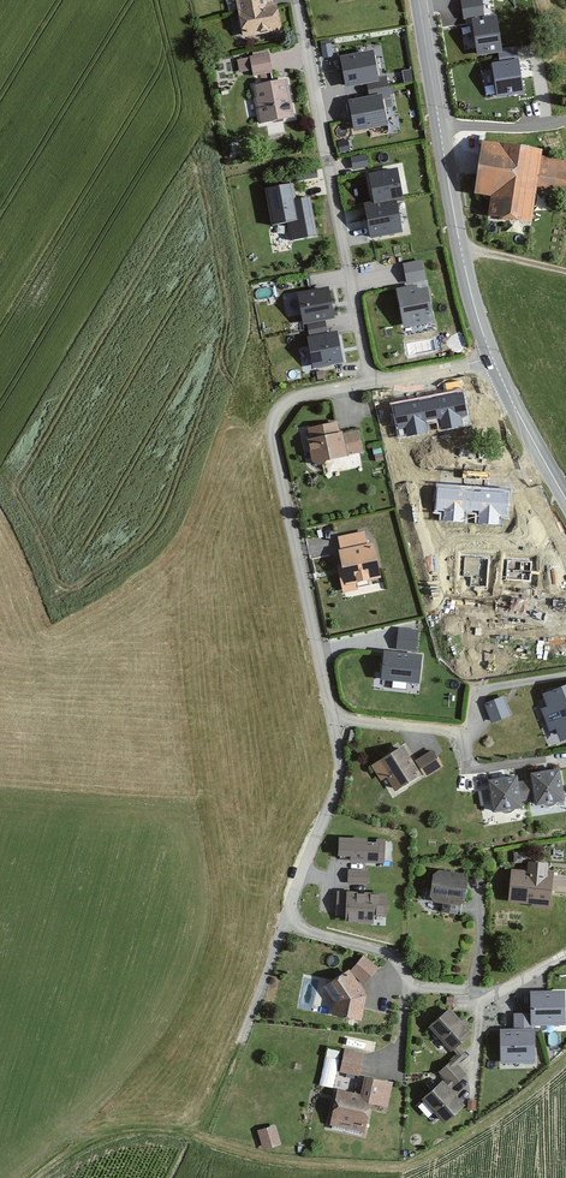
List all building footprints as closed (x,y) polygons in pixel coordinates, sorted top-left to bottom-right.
[(266,0),(235,0),(242,39),(282,32),(276,4),(267,5),(266,0)] [(463,18),(485,15),(482,0),(460,0),(463,18)] [(498,15),(472,19),(478,56),(500,52),(503,52),(503,49),(498,15)] [(517,46),(503,49),(503,52),(500,52),(502,61),(518,58),(517,46)] [(373,52),(339,58),(345,90),(366,86),(367,92),(388,88),(386,77),(378,78),(373,52)] [(275,73),(271,54),(251,59),(255,77),(275,73)] [(502,61),(492,62),(497,97),(524,93),(518,58),(502,61)] [(290,81),(256,87),(258,100),(255,101),(260,126),(298,119),(290,81)] [(347,102),(353,134),(388,127),(383,99),(390,98),(388,88),(367,92),(369,98),(347,102)] [(545,151),(486,142),(478,195),(496,198),(493,216),(503,218),(502,222),(512,223),(512,219),(536,222),(541,193),(565,196),(565,161),(544,158),(545,151)] [(353,167),(368,166),(368,155),(352,156),(353,167)] [(397,170),(369,175),(374,203),(375,206),(396,202),(396,204),(404,202),(397,170)] [(294,183),(267,188),(274,228),(288,225),(291,242),(321,236),(314,195),(296,199),(294,183)] [(396,204),(396,202),(375,206),(374,203),(364,205),(371,240),(403,233),(396,204)] [(422,260),(402,263),(405,283),(426,280),(422,260)] [(417,284),(396,288),(404,327),(435,322),(428,287),(418,289),(417,284)] [(309,325),(310,331),(326,328),(325,321),(335,319),(329,287),(297,293),(303,326),(309,325)] [(327,332),(326,328),(310,331),(312,337),(305,338),(311,370),(343,364),(337,330),(327,332)] [(463,390),(392,403),(397,429),(404,428),(406,437),(429,433),(426,421),(438,419),(440,430),(462,426),(461,417),(468,416),(463,390)] [(341,423),(310,429),(312,439),(310,440),(315,463),(318,462),(320,465),(323,466),(327,464),(329,461),(351,457),(350,454),(364,451),(361,432),(346,435),(345,432),(343,433),(341,423)] [(511,490),(439,485),(437,512),(444,512),(444,521),(467,523),(468,511),(479,512),(479,523),(501,524),(502,516),(509,516),(511,490)] [(363,532),(339,537),(341,549),(339,549),(342,563),(335,564),(341,593),(359,589),(358,581),(369,578),(370,580),(382,577),(374,542),(366,543),(363,532)] [(534,558),(462,551),(460,578),(467,579),(466,588),(490,590),(491,578),(502,579),(501,590),(524,592),(525,583),(532,583),(534,558)] [(398,629),(397,648),(417,649),(419,631),(398,629)] [(422,655),(384,651),(382,678),(420,682),(422,655)] [(542,694),(547,707),(541,709),(549,732),(556,729),(561,741),(565,739),(565,685),(542,694)] [(505,697),(488,703),(495,724),(513,718),(505,697)] [(405,745),(371,765),(381,781),(388,777),(395,790),(422,774),(405,745)] [(434,750),(416,761),(427,778),(444,767),(434,750)] [(532,800),(536,800),(537,806),(545,805),(547,807),(550,808),(554,808),(560,805),(561,803),(565,802),(565,782),(564,771),(534,775),(535,782),(529,783),(532,800)] [(532,800),(529,783),(523,784),(522,776),(490,781),(495,813),(502,812),(504,814),(507,815),(511,815),(514,814),(517,812),(519,810),(526,809),(525,802),(532,800)] [(490,788),(480,789),(481,805),(491,804),(490,788)] [(370,839),(340,838),(339,857),(352,857),(352,862),(380,863),(380,859),(387,859),(388,846),(370,845),(370,839)] [(552,864),(531,862),(530,872),(514,871),(511,903),(536,905),(536,908),(554,909),(558,871),(551,870),(552,864)] [(371,870),(349,869),(348,883),(370,884),(371,870)] [(463,873),(439,870),(433,875),(431,896),(435,902),(443,904),(442,913),(460,913),(460,904),(466,902),(469,879),(463,873)] [(352,891),(338,891),(337,916),(346,917),(346,924),(374,925),(374,918),(387,918),(388,895),(352,894),(352,891)] [(364,955),(350,971),(364,984),(379,968),(364,955)] [(350,971),(349,969),(324,987),(335,1001),(332,1015),(362,1021),(367,995),(350,971)] [(565,991),(530,992),(531,1013),(514,1013),(514,1029),(500,1029),(501,1063),(535,1062),(535,1026),(565,1025),(565,991)] [(473,1031),(450,1007),(429,1027),(451,1051),(473,1031)] [(325,1047),(322,1085),(336,1086),(339,1048),(325,1047)] [(364,1053),(345,1049),(340,1072),(359,1076),(364,1053)] [(452,1087),(467,1074),(453,1059),(438,1072),(452,1087)] [(361,1095),(338,1089),(330,1126),(365,1133),(371,1104),(388,1108),(393,1082),(365,1076),(361,1095)] [(466,1105),(443,1081),(422,1100),(445,1124),(466,1105)] [(278,1125),(259,1132),(266,1152),(285,1146),(278,1125)]
